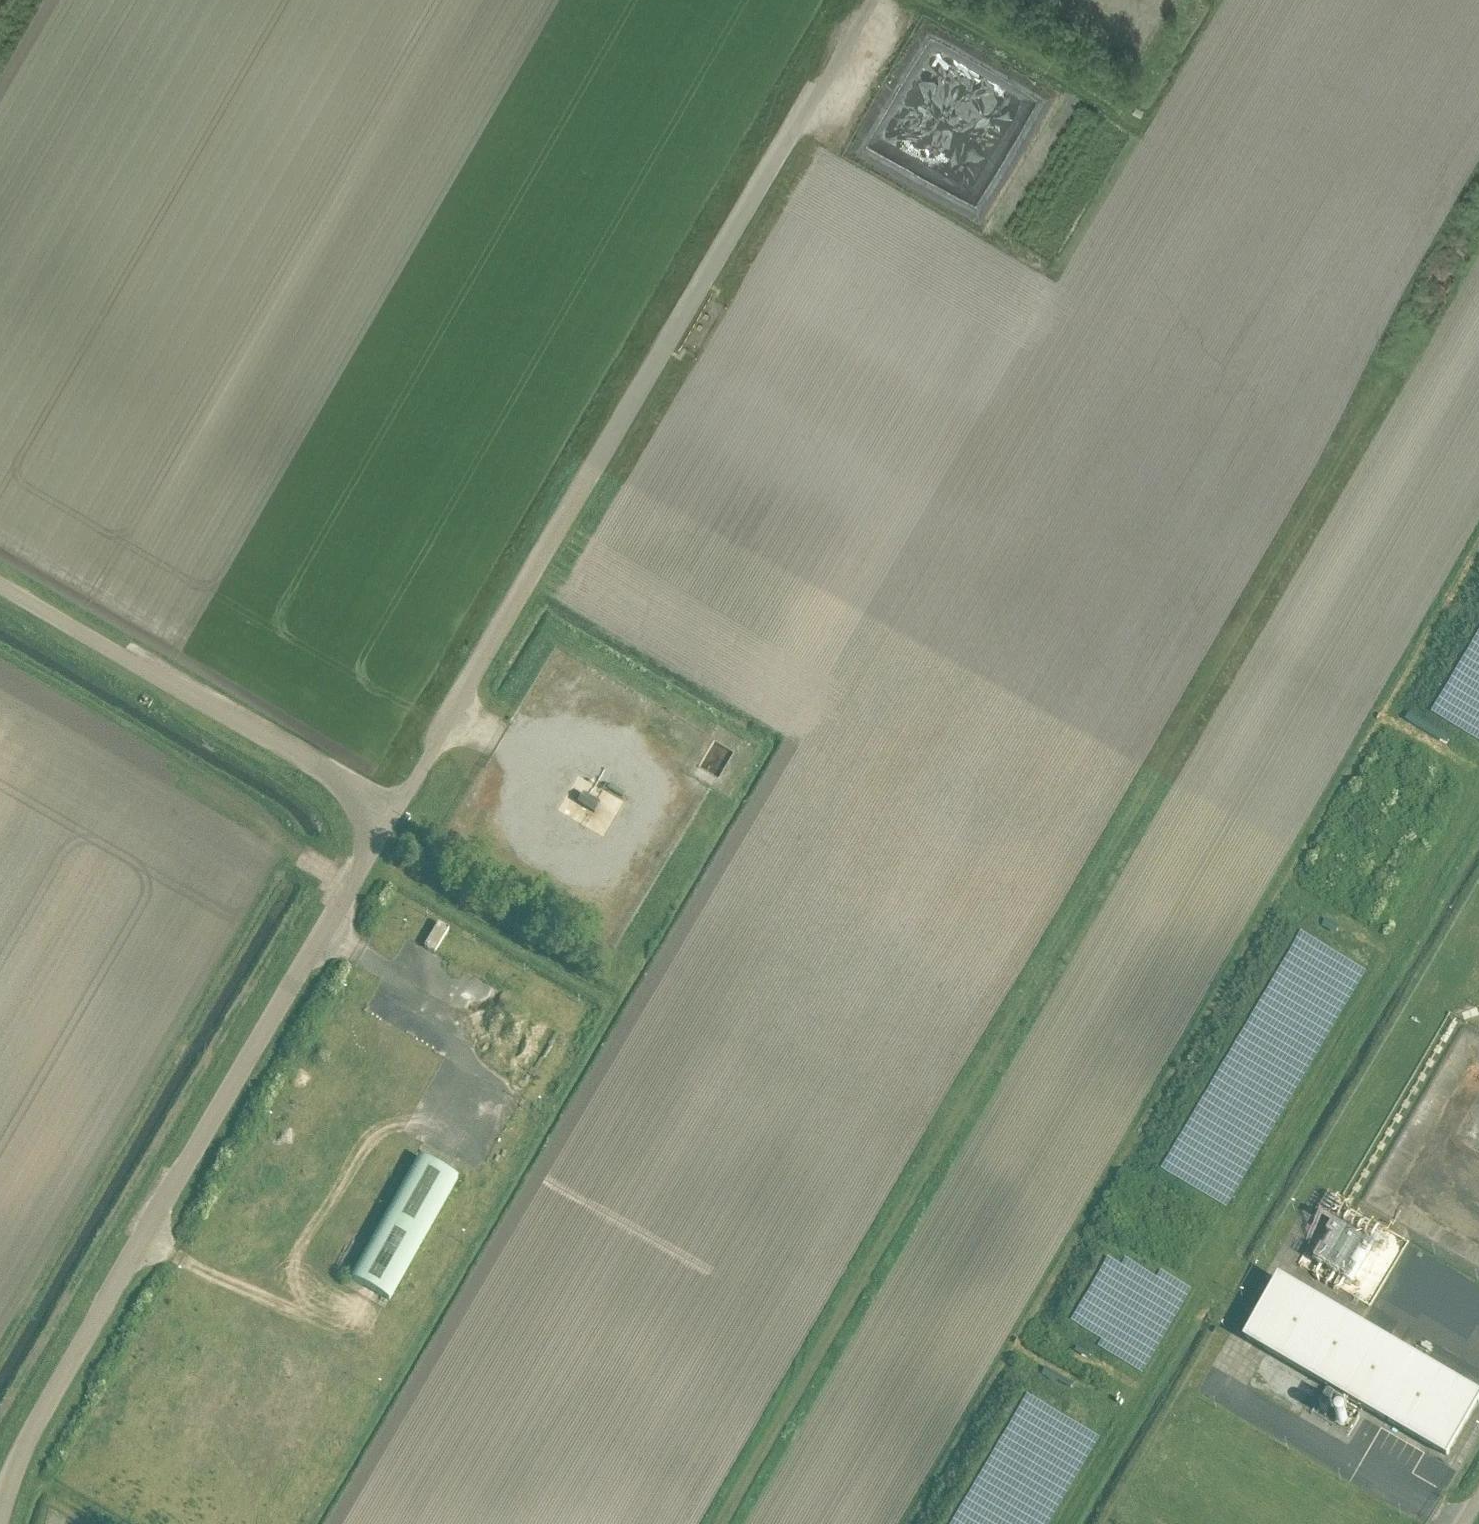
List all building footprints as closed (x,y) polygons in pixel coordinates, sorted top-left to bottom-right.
[(426,946),(439,952),(451,929),(437,923),(426,946)] [(389,1304),(458,1182),(419,1160),(350,1282),(389,1304)] [(1306,1257),(1354,1284),(1375,1247),(1327,1220),(1306,1257)] [(1093,1279),(1069,1324),(1103,1342),(1100,1348),(1145,1372),(1173,1319),(1127,1295),(1132,1286),(1125,1282),(1119,1293),(1093,1279)] [(1478,1410),(1478,1398),(1280,1282),(1245,1342),(1449,1461),(1478,1410)]
